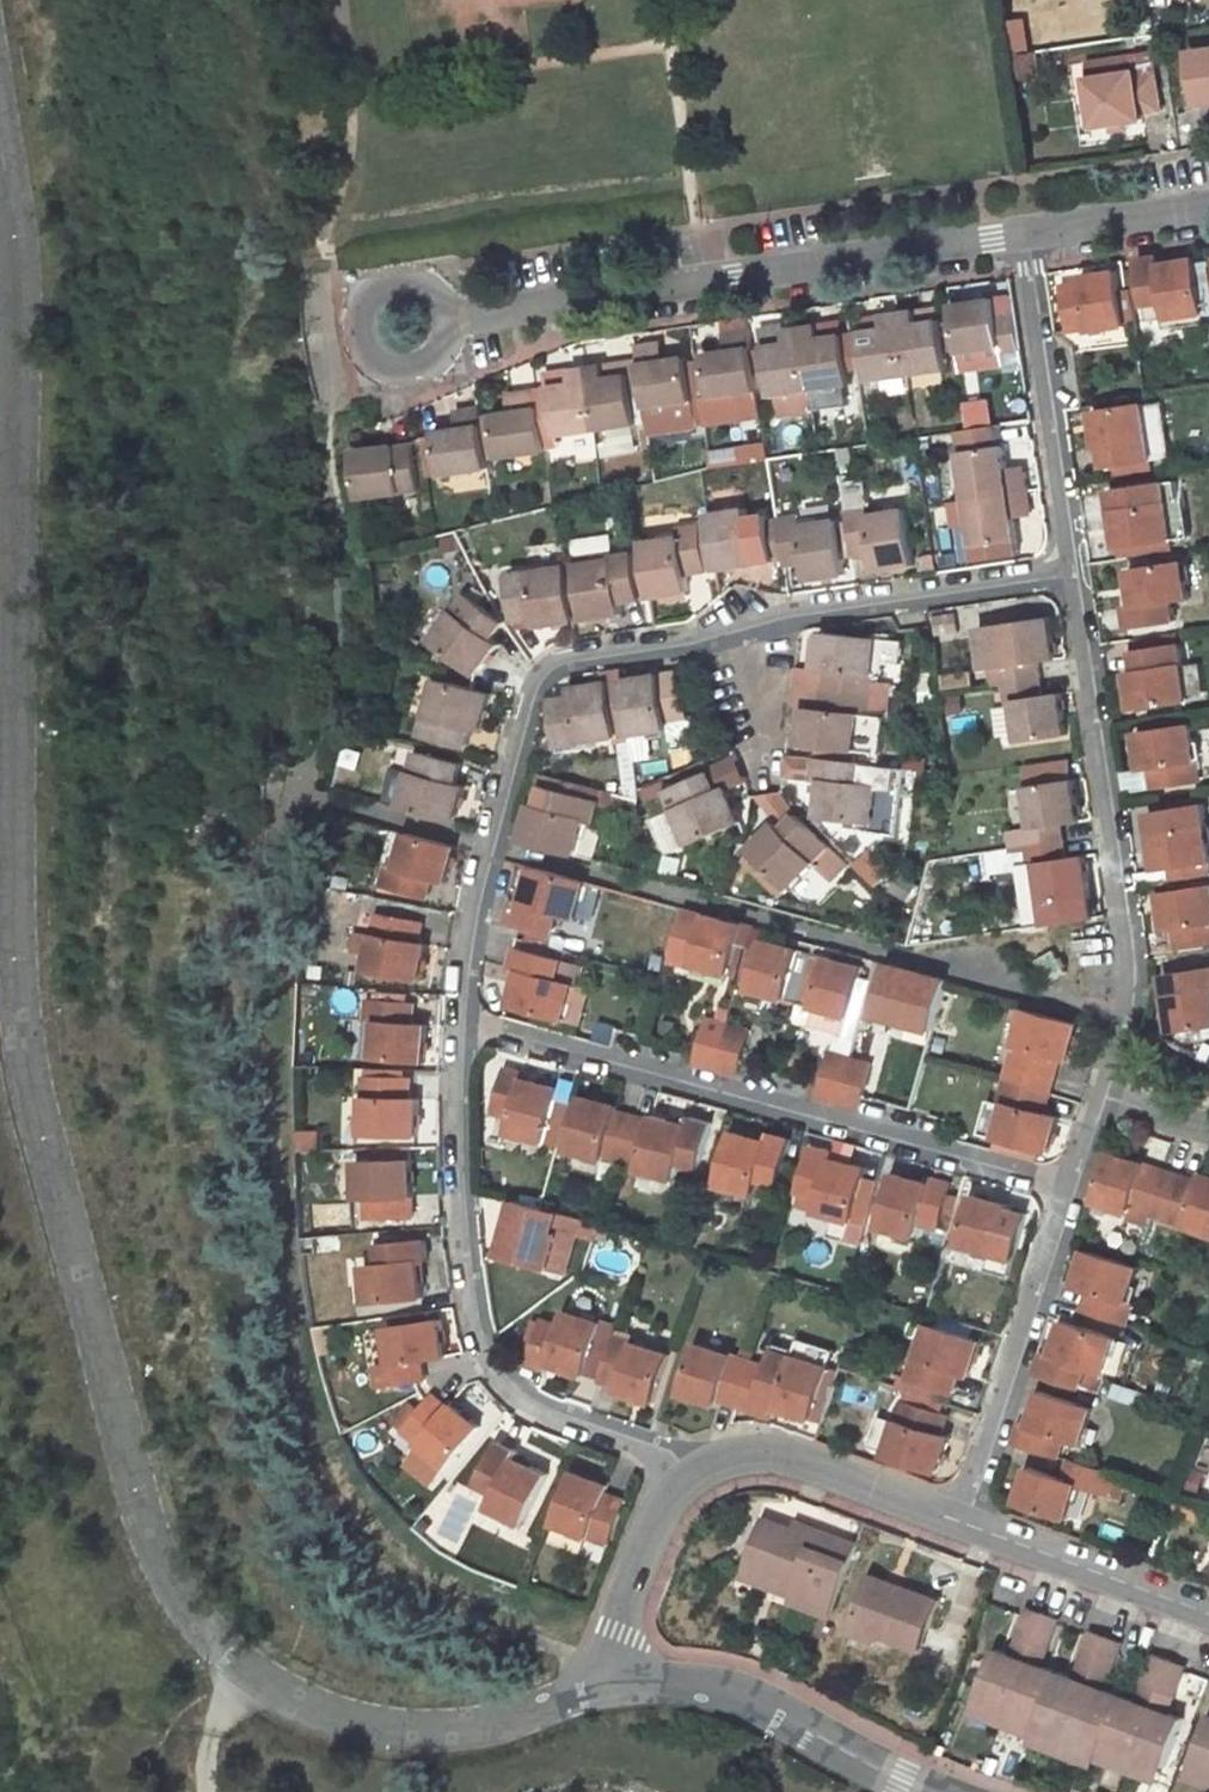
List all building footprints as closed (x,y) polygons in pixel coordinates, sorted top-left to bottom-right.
[(1199,51),(1206,104),(1208,103),(1208,50),(1199,51)] [(1092,71),(1076,72),(1079,124),(1095,123),(1092,71)] [(1118,123),(1133,120),(1148,118),(1148,113),(1169,110),(1164,74),(1143,77),(1142,71),(1095,78),(1102,125),(1118,123)] [(1119,130),(1134,128),(1133,120),(1118,123),(1119,130)] [(1202,314),(1194,259),(1159,264),(1158,257),(1136,260),(1143,302),(1162,299),(1166,319),(1202,314)] [(1127,326),(1118,271),(1082,277),(1083,282),(1063,287),(1070,332),(1089,329),(1090,332),(1127,326)] [(960,358),(1001,351),(1003,361),(1021,357),(1016,318),(996,321),(994,304),(952,311),(960,358)] [(918,328),(941,324),(940,313),(917,316),(918,328)] [(949,374),(941,324),(918,328),(917,316),(900,318),(909,380),(949,374)] [(909,380),(900,318),(882,321),(883,334),(862,337),(870,386),(909,380)] [(821,343),(845,340),(843,327),(819,330),(821,343)] [(757,390),(747,329),(731,331),(733,351),(726,352),(704,355),(711,396),(757,390)] [(803,333),(812,395),(852,389),(845,340),(821,343),(819,330),(803,333)] [(722,332),(726,352),(733,351),(731,331),(722,332)] [(765,351),(772,401),(812,395),(803,333),(787,336),(788,348),(765,351)] [(666,360),(662,340),(654,341),(658,361),(666,360)] [(645,407),(693,400),(687,357),(666,360),(658,361),(654,341),(636,345),(640,373),(643,395),(645,407)] [(606,378),(630,375),(628,363),(605,366),(606,378)] [(588,369),(596,430),(637,424),(633,397),(630,375),(606,378),(605,366),(588,368),(588,369)] [(596,430),(588,369),(570,372),(572,384),(549,388),(550,394),(556,437),(597,431),(596,430)] [(549,388),(572,384),(570,372),(547,376),(549,388)] [(630,375),(633,397),(643,395),(640,373),(630,375)] [(714,415),(760,408),(757,390),(711,396),(714,415)] [(521,413),(514,414),(492,418),(499,461),(547,455),(537,392),(519,395),(521,413)] [(521,413),(519,395),(511,396),(514,414),(521,413)] [(1154,464),(1145,408),(1094,416),(1099,452),(1104,452),(1107,472),(1154,464)] [(439,474),(439,476),(489,470),(480,409),(461,411),(464,429),(456,430),(433,433),(434,439),(439,474)] [(454,412),(456,430),(464,429),(461,411),(454,412)] [(1007,476),(1006,468),(1000,426),(959,432),(969,500),(1030,491),(1028,473),(1007,476)] [(439,474),(434,439),(423,440),(428,475),(439,474)] [(411,446),(350,455),(356,501),(418,493),(411,446)] [(1027,465),(1006,468),(1007,476),(1028,473),(1027,465)] [(845,485),(849,508),(871,505),(867,482),(845,485)] [(1177,485),(1165,486),(1168,506),(1174,543),(1192,540),(1186,504),(1180,505),(1177,485)] [(1120,552),(1174,543),(1168,506),(1165,486),(1111,495),(1120,552)] [(1014,519),(1013,511),(1033,508),(1030,491),(969,500),(978,561),(1020,556),(1014,519)] [(907,509),(873,514),(871,505),(849,508),(851,517),(857,556),(877,554),(880,570),(916,565),(907,509)] [(711,512),(720,568),(775,560),(767,515),(749,517),(747,507),(711,512)] [(1014,519),(1034,516),(1033,508),(1013,511),(1014,519)] [(788,567),(808,564),(812,581),(850,576),(847,557),(857,556),(851,517),(802,525),(801,517),(780,520),(788,567)] [(646,542),(655,596),(688,591),(686,572),(707,570),(700,525),(679,528),(680,537),(646,542)] [(581,572),(588,616),(589,618),(624,613),(623,600),(642,597),(635,553),(615,555),(615,559),(580,564),(581,572)] [(540,626),(578,621),(577,618),(570,574),(569,565),(512,575),(514,586),(518,615),(519,620),(538,616),(540,626)] [(1129,574),(1135,608),(1127,610),(1130,632),(1177,625),(1173,603),(1190,601),(1185,565),(1129,574)] [(570,574),(577,618),(588,616),(581,572),(570,574)] [(500,588),(505,615),(506,617),(518,615),(514,586),(500,588)] [(432,635),(474,673),(501,646),(493,639),(508,622),(472,589),(432,635)] [(1001,623),(1007,665),(999,667),(1002,685),(1040,679),(1037,660),(1055,657),(1047,615),(1001,623)] [(825,670),(822,688),(871,694),(890,696),(893,678),(873,675),(877,638),(821,632),(817,669),(825,670)] [(1133,714),(1188,707),(1180,649),(1133,656),(1136,676),(1127,677),(1133,714)] [(817,669),(796,666),(794,685),(822,688),(825,670),(817,669)] [(632,736),(670,730),(668,722),(688,717),(681,674),(624,682),(624,683),(632,736)] [(432,679),(416,734),(461,748),(466,727),(474,729),(484,693),(432,679)] [(1012,701),(1018,741),(1066,734),(1059,693),(1043,695),(1040,679),(1002,685),(1005,702),(1012,701)] [(624,683),(609,685),(617,738),(632,736),(624,683)] [(554,702),(559,728),(562,746),(617,738),(609,685),(574,690),(575,698),(554,702)] [(822,688),(794,685),(792,704),(805,705),(820,707),(822,688)] [(805,705),(802,742),(857,750),(860,714),(869,716),(871,694),(822,688),(820,707),(805,705)] [(1154,790),(1201,783),(1193,728),(1137,737),(1143,773),(1151,772),(1154,790)] [(456,763),(411,752),(397,806),(450,820),(458,785),(451,783),(456,763)] [(815,779),(818,756),(787,752),(785,775),(814,779),(815,779)] [(819,813),(874,820),(873,829),(898,833),(906,766),(818,756),(815,779),(814,779),(813,790),(822,792),(819,813)] [(710,770),(712,774),(719,791),(727,788),(746,780),(736,759),(710,770)] [(743,823),(727,788),(719,791),(712,774),(670,793),(693,844),(743,823)] [(575,855),(584,822),(594,825),(599,805),(614,809),(617,794),(547,776),(539,807),(531,805),(521,841),(575,855)] [(1026,789),(1032,830),(1023,832),(1026,849),(1065,843),(1062,827),(1079,824),(1072,781),(1026,789)] [(761,797),(785,830),(796,816),(781,795),(761,797)] [(1204,808),(1157,816),(1160,834),(1151,836),(1157,874),(1208,866),(1208,838),(1204,808)] [(793,889),(817,863),(835,879),(848,865),(831,848),(796,816),(785,830),(784,831),(777,825),(752,852),(793,889)] [(455,846),(405,833),(397,867),(386,865),(380,885),(425,896),(430,878),(445,882),(455,846)] [(1036,864),(1042,902),(1043,907),(1091,900),(1083,857),(1067,860),(1065,843),(1026,849),(1028,865),(1036,864)] [(529,865),(522,899),(510,896),(504,917),(549,930),(555,909),(574,915),(582,880),(529,865)] [(1208,949),(1208,892),(1160,899),(1166,935),(1174,934),(1177,953),(1208,949)] [(1045,925),(1094,917),(1091,900),(1043,907),(1045,925)] [(725,973),(739,924),(682,908),(669,958),(725,973)] [(362,967),(418,977),(425,942),(413,940),(417,920),(371,912),(362,967)] [(781,997),(795,948),(758,938),(746,987),(781,997)] [(504,1000),(558,1015),(567,980),(551,976),(556,955),(511,943),(505,964),(513,965),(504,1000)] [(1069,969),(1057,947),(1038,957),(1051,979),(1069,969)] [(551,976),(567,980),(571,981),(576,961),(556,955),(551,976)] [(848,1014),(862,967),(827,956),(813,1006),(848,1014)] [(932,1028),(945,980),(887,964),(873,1012),(932,1028)] [(1163,981),(1172,1036),(1200,1031),(1208,1030),(1208,973),(1163,981)] [(369,1055),(420,1060),(423,1026),(412,1024),(414,1004),(367,999),(366,1019),(372,1020),(369,1055)] [(1028,1007),(1014,1059),(1057,1072),(1063,1052),(1073,1057),(1083,1022),(1028,1007)] [(703,1016),(692,1061),(712,1067),(724,1022),(703,1016)] [(734,1073),(746,1027),(724,1022),(712,1067),(734,1073)] [(1200,1031),(1203,1047),(1208,1046),(1208,1030),(1200,1031)] [(837,1101),(849,1055),(829,1050),(817,1096),(837,1101)] [(857,1106),(869,1061),(849,1055),(837,1101),(857,1106)] [(544,1094),(547,1083),(515,1074),(517,1064),(494,1059),(482,1104),(504,1110),(499,1128),(532,1137),(534,1131),(542,1133),(552,1096),(544,1094)] [(1057,1072),(1014,1059),(1009,1078),(1052,1089),(1057,1072)] [(1052,1089),(1009,1078),(1003,1097),(1012,1099),(1001,1134),(1055,1150),(1065,1114),(1046,1109),(1052,1089)] [(405,1080),(360,1080),(359,1137),(414,1138),(415,1101),(405,1101),(405,1080)] [(600,1149),(623,1155),(635,1111),(612,1105),(615,1100),(580,1089),(565,1146),(599,1157),(600,1149)] [(1003,1097),(997,1095),(986,1130),(1001,1134),(1012,1099),(1003,1097)] [(685,1119),(652,1109),(650,1115),(639,1160),(637,1165),(671,1176),(676,1157),(695,1161),(708,1117),(687,1112),(685,1119)] [(635,1111),(623,1155),(639,1160),(650,1115),(635,1111)] [(733,1124),(718,1178),(751,1186),(756,1171),(776,1177),(789,1132),(769,1126),(767,1134),(733,1124)] [(835,1143),(834,1152),(852,1156),(856,1142),(837,1137),(835,1143)] [(865,1170),(868,1160),(852,1156),(834,1152),(835,1143),(815,1138),(804,1182),(822,1187),(818,1204),(837,1208),(832,1226),(850,1230),(865,1170)] [(1167,1157),(1112,1140),(1096,1190),(1130,1202),(1132,1193),(1153,1200),(1167,1157)] [(1167,1157),(1153,1200),(1171,1206),(1184,1163),(1167,1157)] [(408,1217),(406,1161),(349,1163),(351,1197),(359,1197),(360,1219),(408,1217)] [(1207,1161),(1203,1169),(1184,1163),(1171,1206),(1208,1220),(1208,1161),(1207,1161)] [(894,1166),(880,1221),(915,1231),(920,1213),(940,1218),(952,1174),(932,1169),(930,1176),(894,1166)] [(879,1174),(865,1170),(850,1230),(862,1234),(879,1174)] [(958,1242),(993,1251),(993,1253),(992,1257),(999,1259),(996,1267),(1009,1271),(1026,1213),(1025,1213),(1026,1209),(1006,1204),(1007,1200),(1006,1200),(1007,1196),(974,1186),(972,1191),(971,1191),(958,1242)] [(546,1235),(554,1208),(542,1205),(510,1197),(495,1252),(544,1267),(552,1237),(546,1235)] [(552,1237),(544,1267),(562,1272),(577,1215),(554,1208),(546,1235),(552,1237)] [(424,1295),(420,1259),(428,1259),(426,1240),(380,1243),(383,1264),(365,1265),(368,1301),(424,1295)] [(1077,1302),(1124,1317),(1130,1297),(1126,1296),(1136,1264),(1084,1246),(1073,1279),(1084,1282),(1077,1302)] [(580,1377),(597,1324),(563,1313),(559,1327),(537,1321),(523,1365),(544,1373),(546,1365),(580,1377)] [(439,1316),(383,1325),(389,1361),(372,1364),(374,1385),(421,1376),(417,1356),(445,1352),(439,1316)] [(1036,1366),(1079,1380),(1085,1363),(1103,1368),(1114,1334),(1061,1317),(1050,1351),(1042,1349),(1036,1366)] [(929,1320),(911,1373),(944,1385),(954,1388),(961,1368),(972,1371),(982,1338),(929,1320)] [(657,1394),(672,1344),(617,1327),(603,1371),(622,1377),(620,1382),(657,1394)] [(753,1355),(698,1337),(682,1387),(719,1397),(720,1392),(739,1398),(753,1355)] [(753,1403),(753,1404),(773,1411),(776,1402),(810,1413),(828,1359),(833,1345),(816,1339),(810,1356),(772,1344),(767,1359),(753,1403)] [(753,1355),(739,1398),(753,1403),(767,1359),(753,1355)] [(840,1363),(828,1359),(810,1413),(822,1417),(840,1363)] [(1103,1368),(1085,1363),(1079,1380),(1097,1386),(1103,1368)] [(944,1385),(911,1373),(908,1383),(941,1394),(944,1385)] [(404,1422),(449,1456),(482,1413),(453,1393),(448,1399),(432,1385),(404,1422)] [(950,1399),(908,1386),(904,1397),(946,1411),(950,1399)] [(1037,1387),(1026,1420),(1019,1418),(1013,1436),(1057,1451),(1063,1433),(1081,1439),(1091,1405),(1037,1387)] [(940,1430),(946,1411),(904,1397),(898,1416),(888,1447),(886,1451),(940,1468),(951,1433),(940,1430)] [(881,1410),(871,1442),(888,1447),(898,1416),(881,1410)] [(546,1475),(514,1459),(518,1451),(498,1441),(476,1483),(493,1492),(485,1507),(519,1524),(546,1475)] [(1019,1500),(1067,1516),(1077,1481),(1106,1491),(1113,1468),(1070,1455),(1063,1477),(1031,1467),(1019,1500)] [(1207,1469),(1194,1464),(1186,1484),(1199,1489),(1207,1469)] [(1120,1496),(1127,1473),(1113,1468),(1106,1491),(1120,1496)] [(555,1521),(609,1540),(624,1494),(605,1488),(607,1480),(573,1470),(555,1521)] [(832,1616),(858,1543),(810,1526),(807,1534),(795,1529),(765,1518),(748,1567),(792,1581),(788,1593),(786,1599),(832,1616)] [(810,1526),(797,1522),(795,1529),(807,1534),(810,1526)] [(792,1581),(748,1567),(744,1577),(788,1593),(792,1581)] [(880,1634),(918,1647),(937,1600),(869,1574),(849,1633),(877,1643),(880,1634)] [(996,1645),(977,1694),(1008,1705),(1043,1610),(1027,1603),(1016,1633),(1023,1636),(1018,1653),(1010,1650),(996,1645)] [(1043,1610),(1008,1705),(1039,1717),(1056,1669),(1042,1664),(1034,1661),(1040,1642),(1049,1645),(1057,1623),(1059,1616),(1043,1610)] [(1068,1736),(1105,1634),(1090,1628),(1079,1657),(1088,1661),(1081,1677),(1072,1674),(1056,1669),(1039,1717),(1036,1724),(1068,1736)] [(1016,1633),(1010,1650),(1018,1653),(1023,1636),(1016,1633)] [(1105,1634),(1068,1736),(1100,1748),(1102,1742),(1120,1693),(1105,1688),(1097,1685),(1104,1666),(1112,1669),(1120,1647),(1122,1640),(1105,1634)] [(1042,1664),(1049,1645),(1040,1642),(1034,1661),(1042,1664)] [(1120,1693),(1102,1742),(1133,1754),(1168,1658),(1152,1652),(1141,1682),(1150,1685),(1143,1701),(1135,1698),(1120,1693)] [(1079,1657),(1072,1674),(1081,1677),(1088,1661),(1079,1657)] [(1168,1658),(1133,1754),(1164,1766),(1182,1717),(1167,1711),(1159,1708),(1166,1691),(1174,1694),(1185,1664),(1168,1658)] [(1105,1688),(1112,1669),(1104,1666),(1097,1685),(1105,1688)] [(1141,1682),(1135,1698),(1143,1701),(1150,1685),(1141,1682)] [(1167,1711),(1174,1694),(1166,1691),(1159,1708),(1167,1711)] [(1008,1705),(977,1694),(972,1708),(1003,1720),(1008,1705)] [(1003,1720),(1033,1732),(1036,1724),(1039,1717),(1008,1705),(1003,1720)] [(1190,1763),(1208,1770),(1208,1716),(1208,1715),(1190,1763)] [(1068,1736),(1036,1724),(1033,1732),(1031,1738),(1063,1750),(1068,1736)] [(1063,1750),(1095,1762),(1098,1755),(1100,1748),(1068,1736),(1063,1750)] [(1133,1754),(1102,1742),(1100,1748),(1098,1755),(1129,1767),(1133,1754)] [(1164,1766),(1133,1754),(1129,1767),(1159,1778),(1164,1766)] [(1208,1783),(1208,1770),(1190,1763),(1186,1774),(1208,1783)]
